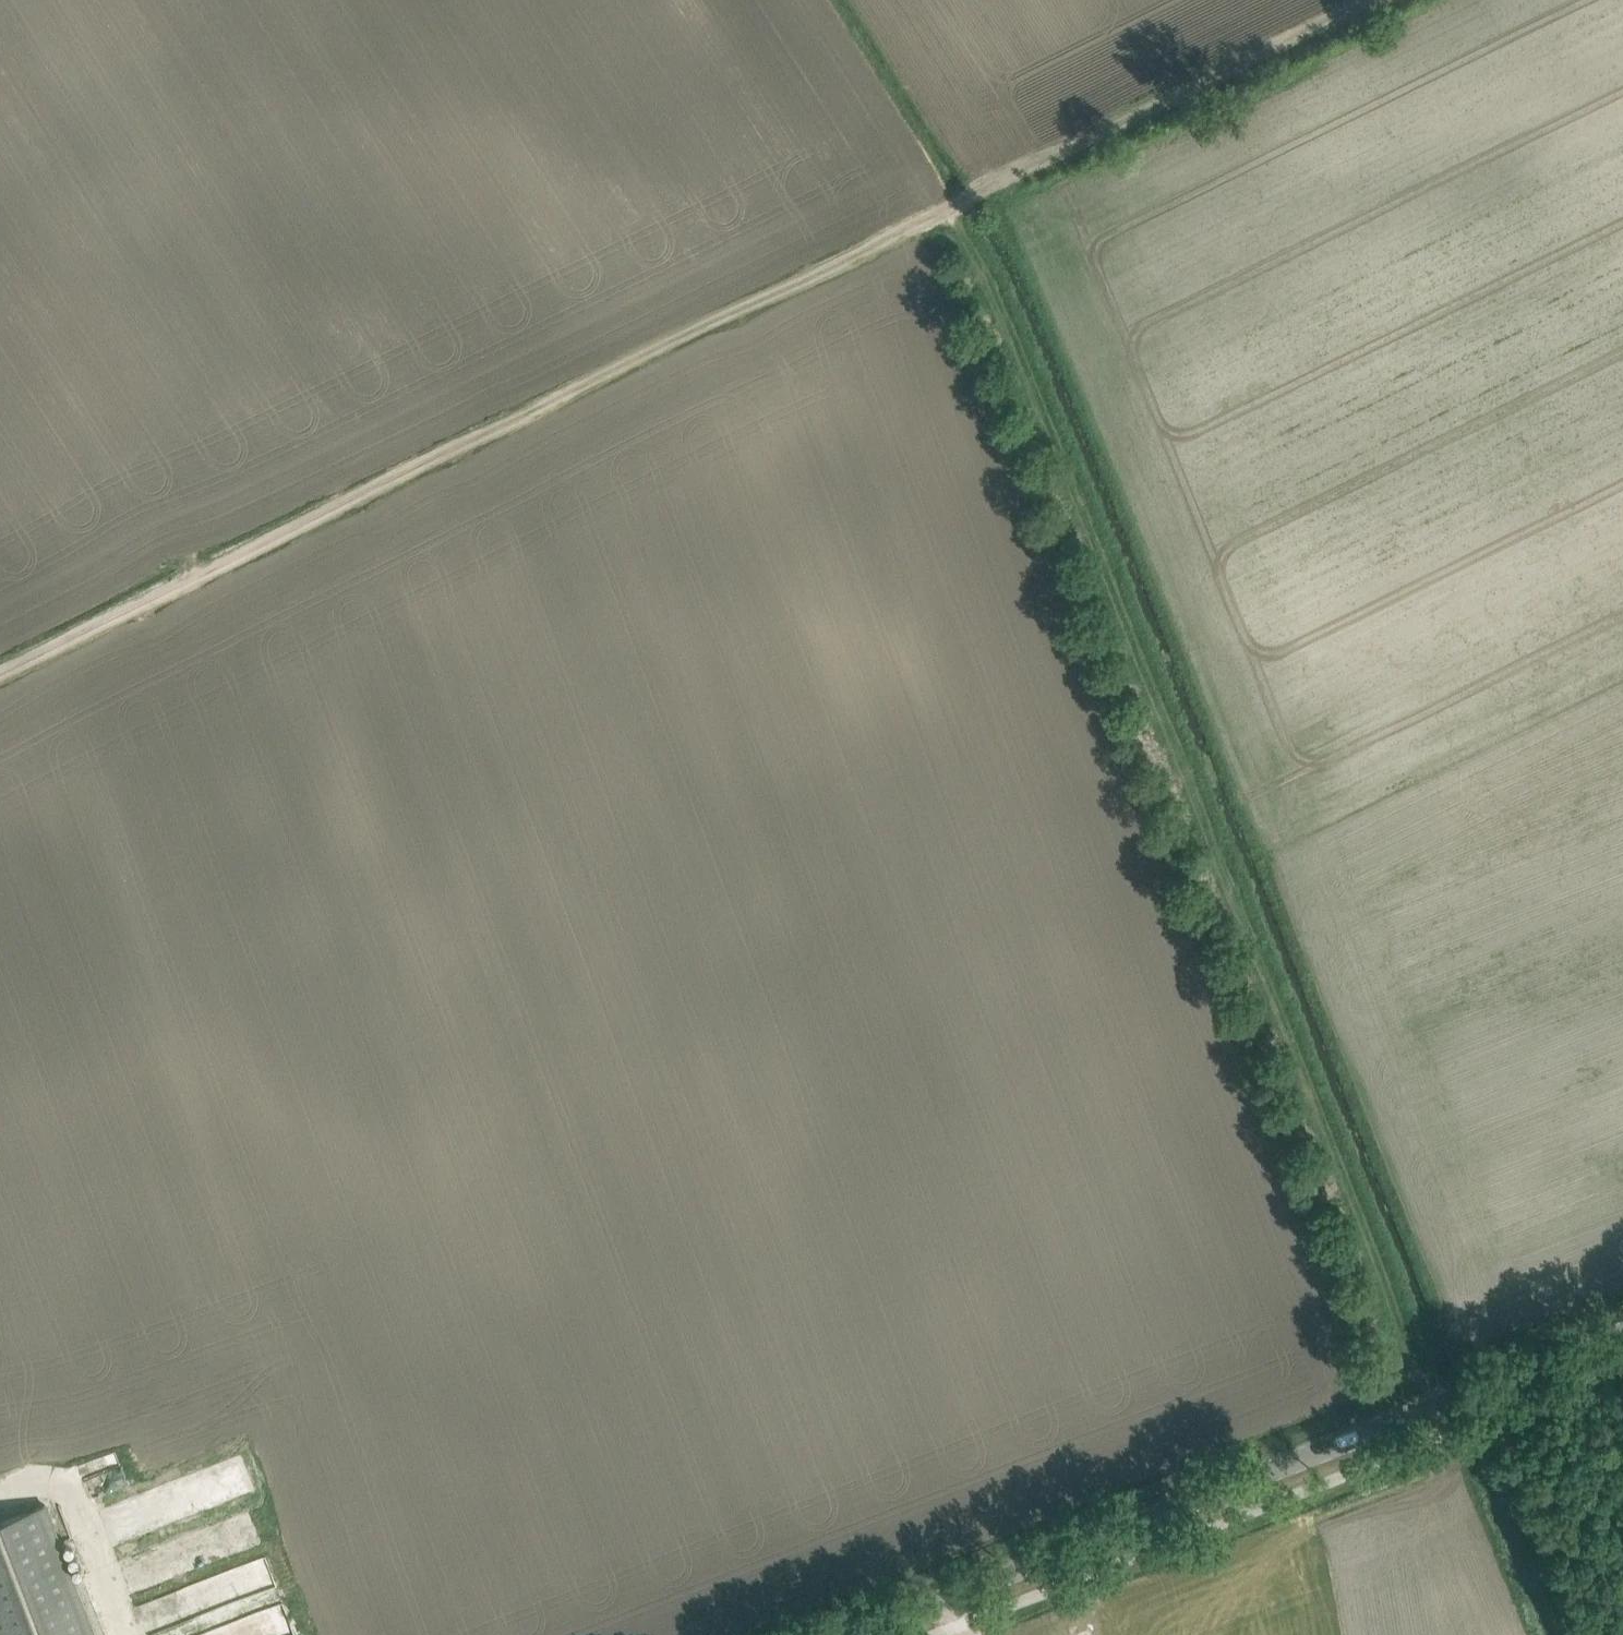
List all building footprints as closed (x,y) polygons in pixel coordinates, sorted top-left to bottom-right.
[(182,1476),(134,1496),(142,1515),(190,1496),(182,1476)] [(46,1503),(0,1521),(0,1634),(96,1634),(46,1503)] [(136,1602),(146,1634),(171,1634),(282,1602),(270,1562),(136,1602)] [(255,1621),(259,1634),(289,1634),(282,1613),(255,1621)]
